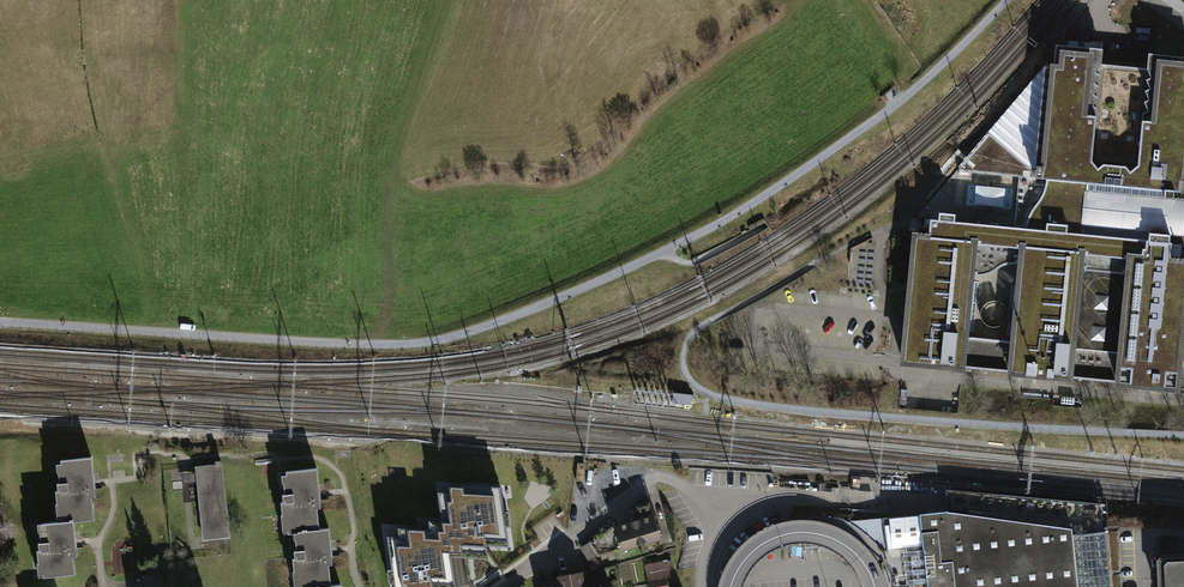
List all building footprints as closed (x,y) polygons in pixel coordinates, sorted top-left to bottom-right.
[(1172,382),(1183,260),(1183,241),(1162,239),(1168,178),(1174,178),(1183,70),(1183,41),(1142,37),(1140,57),(1086,52),(1088,38),(1046,34),(1033,162),(1045,164),(1043,180),(1021,213),(928,203),(926,225),(913,224),(900,356),(1172,382)] [(95,483),(93,461),(59,464),(66,528),(100,525),(95,483)] [(221,467),(192,470),(200,545),(229,541),(221,467)] [(316,473),(274,477),(280,538),(286,538),(322,534),(318,497),(316,473)] [(183,486),(193,485),(192,475),(182,476),(183,486)] [(398,538),(387,539),(394,586),(455,586),(452,557),(488,561),(487,550),(511,551),(502,489),(458,487),(458,490),(450,490),(451,494),(438,494),(442,525),(429,523),(430,532),(398,530),(398,538)] [(1075,522),(949,505),(922,508),(930,586),(1081,586),(1075,522)] [(620,555),(660,543),(651,514),(611,526),(620,555)] [(78,546),(76,528),(66,528),(42,531),(47,584),(81,580),(78,546)] [(286,538),(291,586),(335,586),(331,555),(328,533),(322,534),(286,538)] [(1161,586),(1183,586),(1183,553),(1160,554),(1161,586)] [(641,566),(645,586),(674,586),(669,561),(641,566)] [(605,575),(541,586),(607,586),(605,575)]
